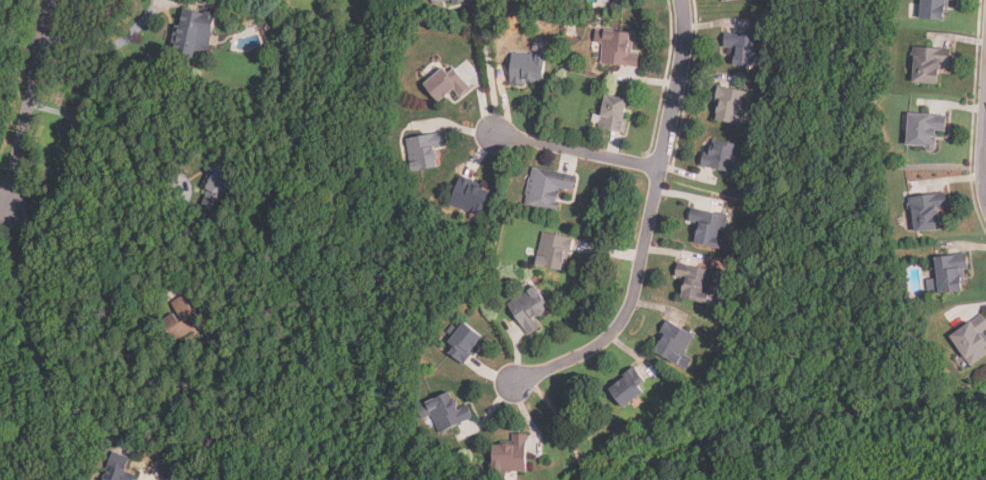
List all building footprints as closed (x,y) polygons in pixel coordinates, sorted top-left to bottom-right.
[(946,21),(946,0),(922,0),(921,20),(946,21)] [(201,60),(187,57),(188,53),(171,49),(176,25),(181,26),(184,9),(205,14),(206,11),(216,13),(207,53),(202,52),(201,60)] [(638,68),(640,52),(632,51),(634,33),(604,30),(601,64),(638,68)] [(760,66),(761,35),(724,34),(724,48),(735,49),(735,66),(760,66)] [(913,83),(939,84),(939,64),(951,65),(951,48),(913,48),(913,83)] [(545,53),(511,53),(511,84),(545,84),(545,53)] [(439,103),(453,91),(459,98),(471,88),(449,63),(423,86),(439,103)] [(743,125),(748,91),(719,87),(714,121),(743,125)] [(623,132),(628,99),(605,96),(600,128),(623,132)] [(946,115),(909,114),(908,148),(936,149),(936,131),(946,132),(946,115)] [(406,139),(412,173),(438,168),(435,150),(445,148),(443,133),(406,139)] [(703,167),(729,173),(736,144),(709,138),(703,167)] [(217,211),(204,204),(211,189),(203,185),(215,161),(218,163),(219,161),(236,170),(234,175),(242,179),(235,192),(228,189),(217,211)] [(525,206),(557,212),(561,190),(573,192),(576,175),(532,167),(525,206)] [(451,208),(483,216),(490,186),(458,178),(451,208)] [(947,208),(946,193),(910,197),(914,233),(940,231),(938,209),(947,208)] [(688,222),(697,224),(694,244),(722,249),(728,215),(690,208),(688,222)] [(536,266),(565,272),(572,238),(542,233),(536,266)] [(938,294),(963,292),(962,271),(968,271),(967,255),(936,257),(938,294)] [(681,299),(718,306),(721,291),(711,290),(715,270),(677,263),(675,278),(685,279),(681,299)] [(535,318),(550,309),(535,286),(507,304),(527,336),(540,328),(535,318)] [(177,343),(161,321),(173,313),(180,323),(184,320),(172,303),(182,295),(203,324),(177,343)] [(969,366),(985,356),(985,337),(983,332),(985,330),(985,322),(982,315),(950,335),(969,366)] [(693,359),(685,355),(694,334),(666,322),(652,353),(688,369),(693,359)] [(449,353),(462,364),(483,338),(464,323),(448,342),(454,348),(449,353)] [(649,386),(634,368),(608,390),(623,408),(649,386)] [(417,407),(423,420),(432,417),(439,434),(474,419),(468,405),(457,409),(450,393),(417,407)] [(527,472),(527,434),(512,434),(512,445),(493,445),(493,472),(527,472)] [(136,475),(135,479),(103,479),(107,469),(108,469),(114,452),(130,458),(126,471),(136,475)] [(174,479),(160,477),(162,463),(176,465),(174,479)]
